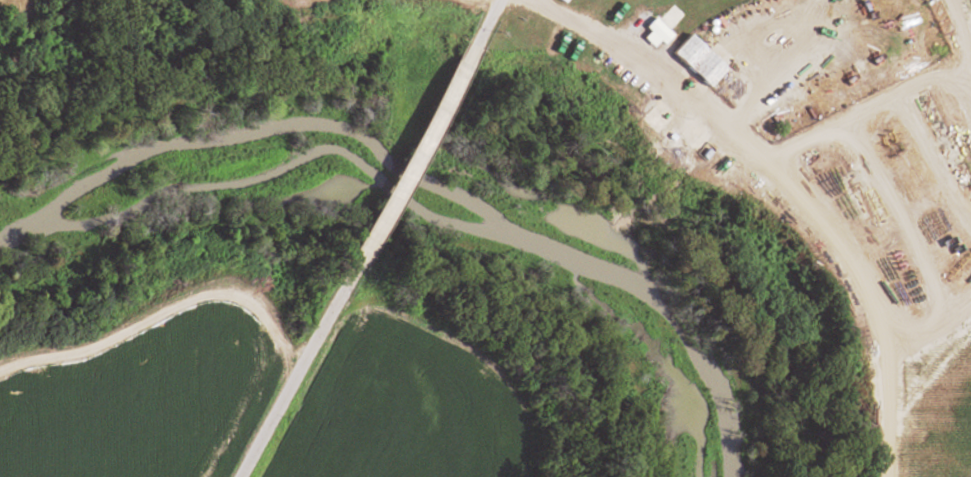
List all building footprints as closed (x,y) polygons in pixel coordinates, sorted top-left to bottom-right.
[(687,17),(673,3),(648,29),(651,32),(643,40),(653,50),(687,17)] [(673,54),(709,88),(729,67),(693,33),(673,54)]
